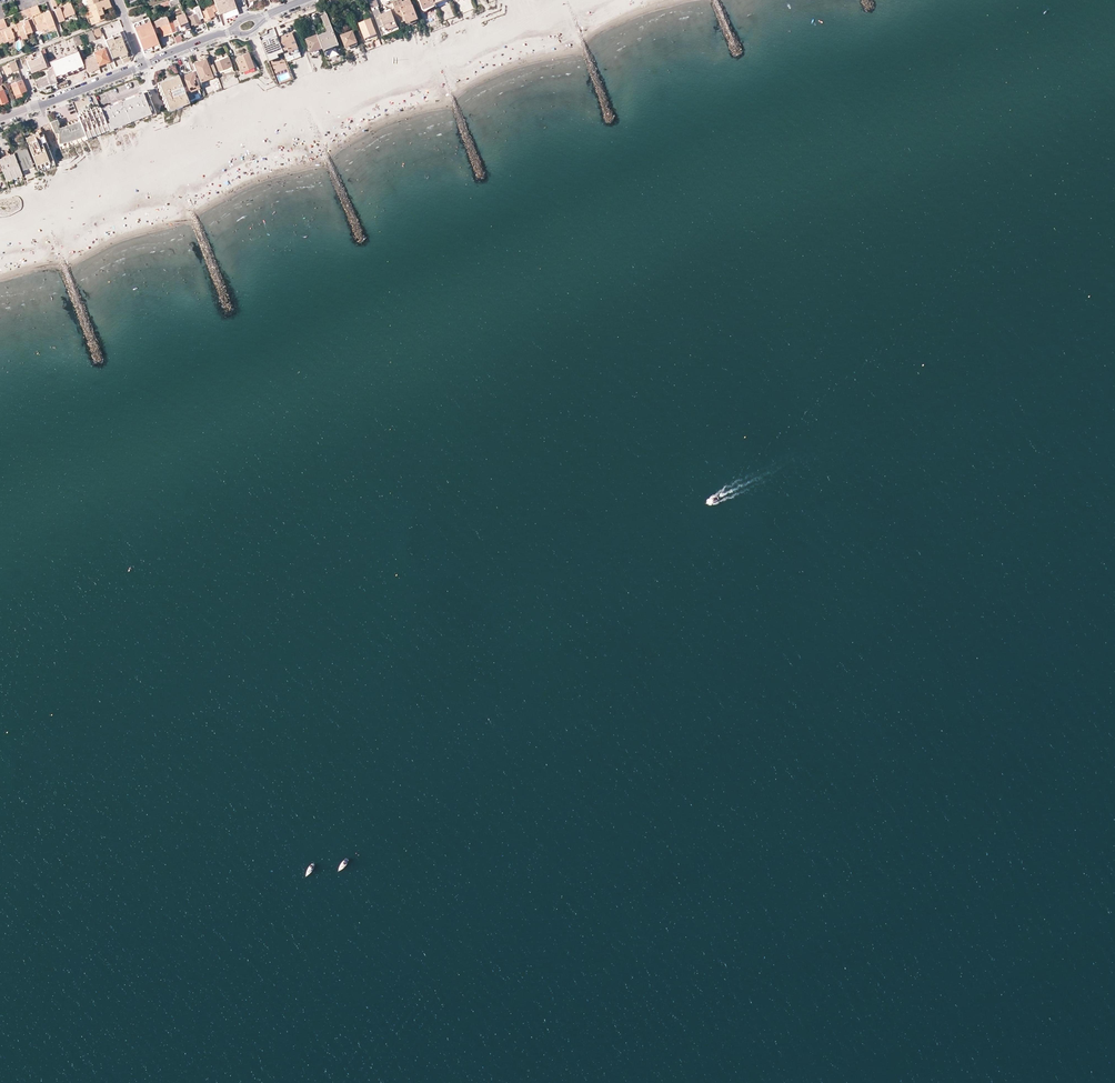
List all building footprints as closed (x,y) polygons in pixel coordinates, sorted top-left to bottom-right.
[(108,0),(103,0),(98,2),(88,6),(85,7),(87,13),(91,12),(92,16),(89,17),(92,25),(105,19),(102,11),(111,7),(108,0)] [(214,4),(217,11),(219,14),(223,13),(226,19),(232,17),(229,10),(236,8),(233,0),(213,0),(214,4)] [(371,9),(378,7),(376,0),(368,0),(371,9)] [(398,18),(400,23),(405,21),(416,17),(412,5),(410,0),(409,0),(402,2),(401,0),(391,0),(398,18)] [(433,0),(420,0),(424,10),(435,6),(435,4),(433,0)] [(53,9),(59,22),(64,20),(63,18),(74,13),(73,11),(70,3),(53,9)] [(217,11),(214,4),(201,9),(206,22),(211,20),(211,18),(216,16),(215,12),(217,11)] [(238,14),(236,8),(229,10),(232,17),(238,14)] [(35,16),(32,17),(37,29),(37,30),(40,29),(48,26),(50,28),(55,26),(49,10),(41,14),(42,17),(37,18),(35,16)] [(380,13),(378,10),(372,12),(380,33),(385,31),(397,27),(390,11),(380,15),(380,13)] [(185,17),(188,26),(193,24),(193,26),(201,23),(200,20),(202,19),(199,12),(185,17)] [(168,22),(172,32),(180,29),(189,26),(188,26),(185,17),(183,13),(175,16),(176,19),(168,22)] [(166,16),(153,21),(159,37),(172,32),(168,22),(166,16)] [(340,47),(327,16),(322,18),(328,33),(326,35),(318,38),(323,51),(324,53),(340,47)] [(37,29),(32,17),(15,24),(20,35),(21,39),(27,37),(26,34),(37,29)] [(149,18),(133,24),(144,53),(160,47),(149,18)] [(359,24),(364,39),(375,35),(369,20),(359,24)] [(15,24),(0,30),(0,34),(3,41),(4,43),(8,41),(7,40),(13,38),(20,35),(15,24)] [(85,33),(88,41),(102,36),(99,28),(85,33)] [(283,52),(284,54),(289,52),(289,51),(298,48),(292,32),(278,38),(283,52)] [(341,37),(346,49),(358,45),(353,32),(341,37)] [(122,41),(120,34),(104,40),(109,51),(112,58),(127,52),(123,44),(121,45),(120,42),(122,41)] [(180,35),(174,38),(176,43),(182,41),(180,35)] [(72,38),(75,46),(81,43),(78,36),(72,38)] [(283,52),(278,38),(277,36),(261,42),(269,61),(278,57),(277,54),(283,52)] [(318,38),(317,37),(306,41),(311,55),(323,51),(318,38)] [(94,55),(98,66),(108,62),(102,48),(92,52),(94,55)] [(51,69),(56,80),(86,69),(82,60),(79,51),(49,62),(51,69)] [(252,66),(247,53),(237,57),(238,61),(236,63),(239,71),(252,66)] [(25,59),(30,70),(45,64),(41,54),(33,57),(31,54),(30,55),(30,57),(25,59)] [(98,66),(94,55),(82,60),(86,69),(90,67),(90,69),(91,68),(98,66)] [(214,61),(217,71),(226,67),(228,72),(232,71),(226,56),(214,61)] [(215,72),(212,64),(208,65),(205,58),(192,63),(195,70),(199,82),(212,77),(211,73),(215,72)] [(14,61),(2,66),(5,74),(17,69),(14,61)] [(30,70),(31,73),(46,67),(45,64),(30,70)] [(33,79),(37,90),(39,89),(40,91),(45,89),(45,87),(51,84),(52,86),(56,84),(55,83),(57,82),(56,80),(51,69),(44,72),(46,75),(41,77),(40,76),(33,79)] [(178,77),(184,93),(198,87),(201,86),(199,82),(195,70),(178,77)] [(168,110),(188,102),(184,93),(178,77),(177,75),(158,82),(168,110)] [(21,79),(11,84),(10,84),(14,95),(26,91),(21,79)] [(0,103),(1,104),(8,101),(3,89),(0,90),(0,104),(0,103)] [(155,111),(147,90),(100,108),(108,129),(155,111)] [(87,140),(109,132),(108,129),(100,108),(99,107),(77,115),(79,120),(81,127),(84,134),(87,140)] [(81,127),(79,120),(75,121),(72,122),(72,123),(68,123),(68,124),(65,124),(65,125),(62,125),(62,126),(58,126),(56,123),(57,123),(55,118),(48,121),(53,132),(56,132),(57,143),(71,139),(84,134),(81,127)] [(25,140),(38,135),(37,132),(24,137),(25,140)] [(53,160),(42,134),(38,135),(25,140),(35,165),(48,160),(48,162),(53,160)] [(20,165),(30,161),(25,148),(21,150),(20,148),(14,151),(20,165)] [(13,153),(0,158),(0,167),(4,177),(20,171),(13,153)] [(30,161),(20,165),(22,170),(32,166),(30,161)] [(20,171),(4,177),(6,181),(21,175),(20,171)]
